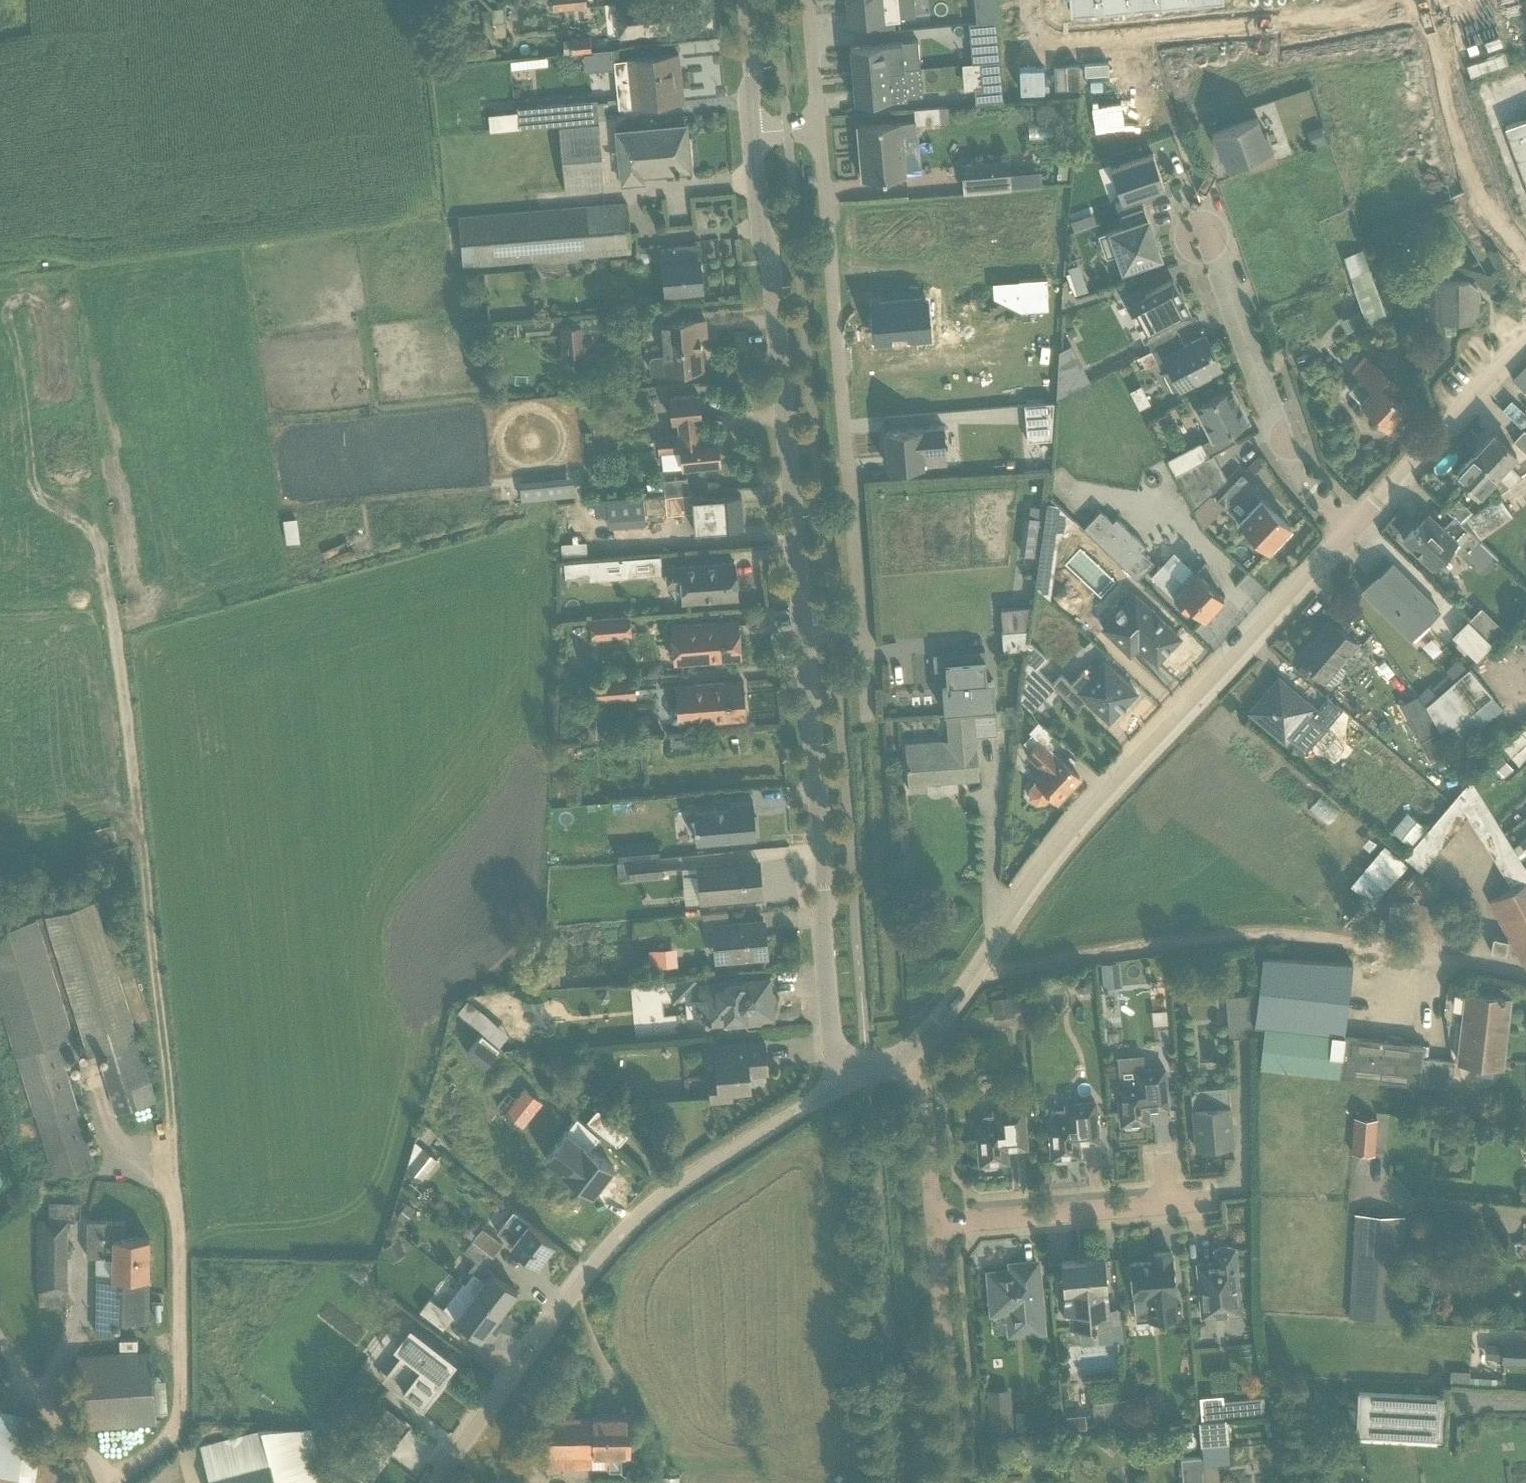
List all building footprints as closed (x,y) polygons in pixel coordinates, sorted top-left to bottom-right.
[(587,7),(586,0),(552,0),(553,11),(587,7)] [(615,2),(618,37),(671,31),(668,0),(632,0),(615,2)] [(894,31),(893,19),(914,17),(913,0),(845,0),(847,23),(867,21),(868,34),(894,31)] [(995,21),(994,0),(974,0),(976,23),(995,21)] [(1072,13),(1102,10),(1101,0),(1071,0),(1072,13)] [(1102,10),(1132,7),(1132,0),(1101,0),(1102,10)] [(484,32),(493,31),(493,36),(505,35),(502,8),(481,11),(484,32)] [(995,21),(976,23),(967,24),(971,64),(980,63),(999,61),(995,21)] [(545,58),(591,53),(590,37),(543,42),(545,58)] [(456,61),(496,56),(495,48),(486,49),(485,38),(453,41),(456,61)] [(851,74),(919,69),(916,42),(849,47),(851,74)] [(678,54),(613,60),(618,108),(683,102),(678,54)] [(1001,100),(999,61),(980,63),(981,86),(972,87),(974,102),(1001,100)] [(1109,75),(1109,63),(1084,64),(1084,76),(1109,75)] [(1080,89),(1078,65),(1053,66),(1055,90),(1080,89)] [(1043,66),(1019,67),(1020,92),(1045,91),(1043,66)] [(919,69),(851,74),(854,102),(922,95),(919,69)] [(596,100),(516,107),(517,112),(488,115),(489,132),(598,122),(596,100)] [(1036,118),(1049,116),(1048,104),(1035,105),(1036,118)] [(914,121),(857,126),(861,180),(906,176),(903,135),(916,134),(916,126),(949,122),(947,107),(913,110),(914,121)] [(1257,118),(1211,134),(1217,151),(1219,151),(1225,167),(1242,161),(1246,172),(1276,162),(1272,150),(1273,150),(1266,132),(1263,134),(1257,118)] [(1505,126),(1525,184),(1525,118),(1505,126)] [(604,190),(598,124),(558,127),(564,193),(604,190)] [(642,175),(690,171),(685,126),(614,132),(619,187),(642,185),(642,175)] [(1311,146),(1325,141),(1321,126),(1306,131),(1311,146)] [(1058,155),(1056,181),(1066,182),(1069,156),(1058,155)] [(960,165),(963,194),(1041,187),(1040,171),(1010,174),(1008,161),(960,165)] [(627,202),(458,216),(462,267),(631,253),(627,202)] [(1120,216),(1123,228),(1098,236),(1105,258),(1115,255),(1120,270),(1160,257),(1143,208),(1120,216)] [(696,245),(659,249),(664,295),(702,291),(699,258),(698,258),(696,245)] [(1349,277),(1368,270),(1361,250),(1342,257),(1349,277)] [(1076,295),(1089,291),(1078,263),(1067,268),(1076,295)] [(1368,270),(1349,277),(1367,327),(1386,320),(1368,270)] [(1140,289),(1122,298),(1150,350),(1179,335),(1173,323),(1190,314),(1187,308),(1182,298),(1172,280),(1143,295),(1140,289)] [(1424,281),(1424,322),(1434,322),(1434,321),(1439,321),(1439,322),(1468,322),(1476,315),(1476,288),(1468,281),(1424,281)] [(1346,332),(1364,323),(1358,311),(1339,320),(1346,332)] [(704,320),(659,324),(662,356),(651,357),(648,360),(649,372),(652,374),(702,370),(700,336),(706,335),(704,320)] [(525,335),(549,333),(548,322),(524,324),(525,335)] [(563,356),(584,354),(582,327),(560,329),(563,356)] [(1184,346),(1179,335),(1150,350),(1156,362),(1162,359),(1168,371),(1163,373),(1172,392),(1177,389),(1178,390),(1220,368),(1210,349),(1208,349),(1202,337),(1184,346)] [(1140,370),(1154,363),(1148,352),(1134,359),(1140,370)] [(1386,427),(1404,408),(1391,395),(1398,388),(1365,356),(1350,371),(1360,380),(1349,391),(1361,403),(1360,404),(1366,411),(1367,409),(1386,427)] [(1512,379),(1521,388),(1513,396),(1525,409),(1525,365),(1512,379)] [(1126,380),(1116,386),(1125,403),(1136,397),(1126,380)] [(1231,389),(1194,409),(1209,439),(1200,444),(1208,458),(1213,455),(1236,442),(1230,431),(1248,421),(1231,389)] [(1499,391),(1486,405),(1508,424),(1521,410),(1499,391)] [(679,452),(681,469),(719,465),(717,437),(700,438),(699,433),(697,419),(700,419),(698,395),(668,398),(671,423),(677,423),(678,434),(656,436),(658,454),(679,452)] [(1039,398),(1011,398),(1011,435),(1039,435),(1039,398)] [(934,462),(936,419),(872,417),(871,460),(934,462)] [(1523,431),(1512,442),(1525,455),(1525,433),(1523,431)] [(1474,454),(1508,487),(1521,478),(1507,466),(1517,456),(1493,433),(1474,454)] [(1175,476),(1208,458),(1200,444),(1199,441),(1165,459),(1175,476)] [(1474,454),(1454,474),(1478,497),(1487,487),(1496,496),(1497,496),(1508,487),(1474,454)] [(1175,476),(1192,510),(1209,495),(1226,478),(1213,455),(1208,458),(1175,476)] [(1222,508),(1268,550),(1290,527),(1267,505),(1270,501),(1241,473),(1218,497),(1222,501),(1218,504),(1222,508)] [(506,494),(560,492),(560,474),(506,475),(506,494)] [(664,496),(668,496),(688,494),(687,478),(663,480),(664,496)] [(740,494),(698,498),(700,531),(743,528),(740,494)] [(1218,504),(1209,495),(1192,510),(1201,526),(1202,527),(1222,508),(1218,504)] [(664,496),(606,502),(608,521),(669,515),(668,496),(664,496)] [(1472,514),(1460,523),(1479,540),(1512,516),(1497,496),(1496,496),(1472,514)] [(1460,523),(1472,514),(1457,498),(1446,510),(1454,517),(1460,523)] [(1046,503),(1042,531),(1057,539),(1073,521),(1056,504),(1046,503)] [(561,534),(585,532),(583,504),(557,506),(561,534)] [(1100,511),(1083,529),(1137,580),(1153,563),(1141,552),(1146,547),(1115,519),(1112,523),(1100,511)] [(1417,525),(1402,541),(1433,569),(1452,548),(1463,558),(1479,540),(1460,523),(1454,517),(1442,529),(1429,516),(1419,526),(1417,525)] [(561,557),(587,556),(586,543),(560,545),(561,557)] [(1186,610),(1190,606),(1204,619),(1223,598),(1173,552),(1150,576),(1186,610)] [(589,580),(627,577),(626,558),(588,561),(589,580)] [(733,561),(664,566),(666,588),(680,587),(681,601),(736,598),(733,561)] [(1377,575),(1360,591),(1410,641),(1411,640),(1414,643),(1431,626),(1428,623),(1439,611),(1392,564),(1379,577),(1377,575)] [(1511,603),(1525,610),(1525,591),(1518,588),(1511,603)] [(1156,663),(1179,638),(1133,594),(1101,627),(1129,654),(1137,645),(1156,663)] [(591,640),(631,637),(629,618),(590,621),(591,640)] [(1492,644),(1466,620),(1451,636),(1476,660),(1492,644)] [(1329,621),(1297,657),(1331,685),(1338,682),(1343,677),(1344,669),(1341,666),(1358,645),(1329,621)] [(738,622),(670,627),(673,663),(741,658),(738,622)] [(1001,653),(1026,651),(1027,642),(1028,630),(1000,632),(1001,653)] [(1024,659),(1036,670),(1046,659),(1027,642),(1026,651),(1024,659)] [(933,677),(932,652),(921,652),(921,677),(933,677)] [(947,703),(948,714),(995,711),(993,681),(989,682),(988,662),(982,662),(982,660),(979,657),(973,657),(970,661),(970,663),(944,665),(946,693),(942,693),(943,704),(947,703)] [(1031,712),(1054,687),(1052,685),(1036,670),(1024,659),(1019,700),(1031,712)] [(1425,706),(1467,670),(1457,660),(1445,671),(1447,673),(1430,688),(1428,686),(1417,695),(1425,706)] [(1052,685),(1054,687),(1077,708),(1085,700),(1108,722),(1135,693),(1102,662),(1088,677),(1082,672),(1070,684),(1061,675),(1052,685)] [(1491,696),(1467,670),(1425,706),(1444,737),(1450,732),(1491,696)] [(554,684),(555,695),(595,692),(596,702),(635,699),(633,679),(554,684)] [(1315,711),(1278,680),(1251,712),(1287,742),(1307,718),(1323,731),(1341,710),(1326,698),(1315,711)] [(675,687),(678,723),(746,717),(743,681),(675,687)] [(1355,704),(1332,685),(1324,696),(1326,698),(1341,710),(1346,714),(1355,704)] [(1425,706),(1417,695),(1399,705),(1419,742),(1437,733),(1439,732),(1425,706)] [(1503,708),(1491,696),(1450,732),(1461,745),(1503,708)] [(1015,727),(1017,710),(995,711),(948,714),(945,715),(947,741),(905,744),(909,792),(926,791),(925,780),(977,776),(974,736),(996,734),(996,729),(1015,727)] [(1057,801),(1079,778),(1049,750),(1059,740),(1038,722),(1028,732),(1031,735),(1023,743),(1030,749),(1025,755),(1042,771),(1033,781),(1034,783),(1029,789),(1029,798),(1035,805),(1044,803),(1051,796),(1057,801)] [(645,749),(644,730),(624,731),(625,750),(645,749)] [(1447,751),(1437,733),(1419,742),(1429,761),(1447,751)] [(1525,909),(1525,870),(1520,861),(1512,848),(1470,780),(1404,858),(1420,872),(1467,818),(1512,890),(1490,902),(1501,922),(1525,909)] [(756,837),(752,801),(729,803),(729,808),(693,811),(696,842),(756,837)] [(1391,831),(1411,848),(1427,829),(1407,813),(1391,831)] [(1520,861),(1525,856),(1525,837),(1512,848),(1520,861)] [(1362,870),(1350,886),(1360,895),(1367,901),(1380,886),(1378,885),(1399,858),(1384,845),(1363,871),(1362,870)] [(618,881),(662,877),(661,859),(616,863),(618,881)] [(757,861),(681,868),(683,903),(761,897),(758,867),(757,861)] [(607,903),(617,902),(613,863),(603,864),(607,903)] [(157,1101),(95,901),(45,917),(88,1057),(98,1054),(116,1113),(157,1101)] [(703,915),(728,912),(727,904),(696,907),(697,915),(703,915)] [(1501,922),(1525,968),(1525,969),(1525,909),(1501,922)] [(704,929),(711,928),(714,961),(766,956),(763,921),(729,923),(728,912),(703,915),(704,929)] [(0,931),(0,1007),(52,1177),(94,1164),(64,1064),(79,1059),(36,920),(0,931)] [(1490,951),(1504,954),(1507,941),(1492,938),(1490,951)] [(649,969),(671,968),(669,949),(647,951),(649,969)] [(1258,1027),(1263,1027),(1347,1037),(1352,964),(1262,959),(1258,1027)] [(1147,985),(1164,984),(1162,967),(1145,969),(1147,985)] [(1104,989),(1121,988),(1119,971),(1102,973),(1104,989)] [(672,990),(670,1001),(676,1006),(697,982),(690,978),(665,980),(666,990),(672,990)] [(706,1024),(772,1018),(770,1004),(773,1001),(772,994),(769,993),(768,980),(720,985),(719,981),(699,983),(699,989),(698,989),(699,1000),(690,1000),(692,1020),(705,1019),(704,1020),(704,1021),(704,1022),(704,1023),(705,1024),(706,1024)] [(1228,1038),(1251,1036),(1253,994),(1225,996),(1228,1038)] [(1010,997),(1013,1012),(1023,1011),(1020,995),(1010,997)] [(1499,997),(1499,998),(1466,995),(1458,1065),(1498,1070),(1509,1000),(1503,999),(1503,998),(1499,997)] [(991,999),(993,1015),(1013,1012),(1010,997),(991,999)] [(1347,1037),(1263,1027),(1258,1067),(1418,1086),(1422,1058),(1423,1046),(1347,1037)] [(764,1041),(714,1046),(716,1074),(708,1075),(710,1101),(731,1099),(730,1091),(749,1089),(748,1075),(767,1074),(764,1041)] [(1422,1058),(1418,1086),(1450,1090),(1454,1062),(1422,1058)] [(1121,1085),(1117,1085),(1121,1125),(1124,1125),(1126,1127),(1136,1126),(1138,1124),(1149,1122),(1147,1109),(1153,1108),(1153,1109),(1167,1108),(1164,1067),(1133,1070),(1133,1075),(1125,1076),(1121,1081),(1121,1085)] [(517,1084),(515,1082),(496,1106),(522,1127),(541,1103),(543,1105),(551,1095),(526,1073),(517,1084)] [(1228,1087),(1190,1090),(1195,1149),(1233,1146),(1228,1087)] [(1433,1117),(1446,1117),(1450,1093),(1436,1091),(1433,1117)] [(1052,1118),(1048,1118),(1051,1159),(1054,1159),(1057,1161),(1066,1160),(1068,1157),(1079,1157),(1078,1143),(1083,1143),(1098,1142),(1095,1101),(1063,1103),(1064,1109),(1056,1110),(1051,1115),(1052,1118)] [(982,1126),(976,1126),(980,1165),(983,1165),(985,1167),(994,1166),(997,1164),(1007,1163),(1006,1149),(1012,1149),(1026,1149),(1023,1107),(991,1109),(992,1117),(984,1118),(981,1121),(982,1126)] [(597,1109),(587,1122),(617,1148),(628,1135),(597,1109)] [(1375,1118),(1352,1117),(1349,1152),(1373,1154),(1375,1118)] [(423,1149),(408,1169),(422,1180),(437,1160),(423,1149)] [(407,1202),(394,1219),(402,1225),(415,1208),(407,1202)] [(37,1226),(36,1291),(67,1292),(68,1222),(75,1222),(75,1204),(48,1203),(48,1221),(41,1221),(41,1226),(37,1226)] [(510,1244),(536,1265),(553,1243),(513,1211),(496,1232),(511,1243),(510,1244)] [(1353,1215),(1347,1318),(1400,1321),(1406,1218),(1353,1215)] [(87,1221),(86,1257),(96,1257),(112,1257),(112,1238),(124,1238),(124,1221),(87,1221)] [(465,1236),(493,1256),(502,1244),(481,1228),(476,1235),(470,1230),(465,1236)] [(472,1273),(464,1284),(500,1313),(517,1291),(485,1266),(493,1256),(465,1236),(458,1246),(475,1260),(467,1270),(472,1273)] [(95,1335),(112,1335),(112,1322),(149,1322),(150,1238),(124,1238),(112,1238),(112,1257),(96,1257),(95,1335)] [(396,1240),(382,1249),(392,1263),(406,1253),(396,1240)] [(1211,1264),(1197,1265),(1201,1319),(1240,1316),(1234,1249),(1231,1249),(1229,1247),(1219,1247),(1217,1250),(1214,1250),(1215,1264),(1211,1265),(1211,1264)] [(1129,1263),(1132,1300),(1135,1328),(1151,1326),(1150,1322),(1167,1320),(1167,1325),(1174,1324),(1173,1320),(1177,1319),(1172,1261),(1171,1261),(1170,1251),(1153,1253),(1153,1262),(1129,1264),(1129,1263)] [(1089,1260),(1060,1262),(1065,1314),(1067,1314),(1068,1329),(1079,1328),(1081,1344),(1122,1341),(1120,1325),(1112,1325),(1104,1257),(1102,1257),(1102,1258),(1089,1259),(1089,1260)] [(1046,1335),(1040,1259),(1006,1262),(1007,1268),(984,1270),(988,1317),(1005,1316),(1006,1338),(1046,1335)] [(479,1339),(500,1313),(464,1284),(463,1283),(443,1309),(429,1298),(419,1311),(442,1329),(452,1317),(454,1318),(453,1319),(479,1339)] [(450,1357),(409,1326),(392,1347),(401,1354),(381,1380),(422,1413),(449,1379),(446,1376),(456,1362),(450,1357)] [(1502,1341),(1501,1363),(1525,1364),(1525,1342),(1502,1341)] [(150,1352),(76,1358),(82,1429),(155,1423),(150,1352)] [(1009,1388),(988,1390),(991,1429),(1013,1427),(1009,1388)] [(1193,1392),(1193,1414),(1211,1414),(1210,1391),(1193,1392)] [(1445,1397),(1358,1392),(1355,1438),(1443,1443),(1445,1397)] [(1156,1396),(1139,1398),(1141,1416),(1142,1416),(1143,1425),(1157,1424),(1156,1415),(1158,1414),(1156,1396)] [(1263,1396),(1245,1397),(1246,1415),(1264,1413),(1263,1396)] [(1092,1402),(1095,1432),(1131,1428),(1128,1399),(1092,1402)] [(365,1481),(410,1426),(387,1408),(342,1463),(365,1481)] [(0,1412),(0,1476),(18,1479),(18,1481),(30,1482),(33,1482),(41,1441),(24,1438),(27,1415),(0,1411),(0,1412)] [(1016,1432),(1025,1431),(1024,1413),(1015,1413),(1016,1432)] [(1067,1430),(1086,1429),(1085,1414),(1066,1416),(1067,1430)] [(591,1417),(543,1418),(545,1467),(547,1467),(547,1471),(559,1471),(559,1469),(608,1469),(608,1471),(621,1471),(620,1458),(630,1457),(630,1415),(591,1416),(591,1417)] [(1198,1422),(1200,1446),(1228,1444),(1226,1420),(1198,1422)] [(199,1447),(209,1482),(328,1482),(313,1428),(261,1431),(199,1447)] [(1180,1459),(1182,1482),(1203,1482),(1200,1457),(1180,1459)]
